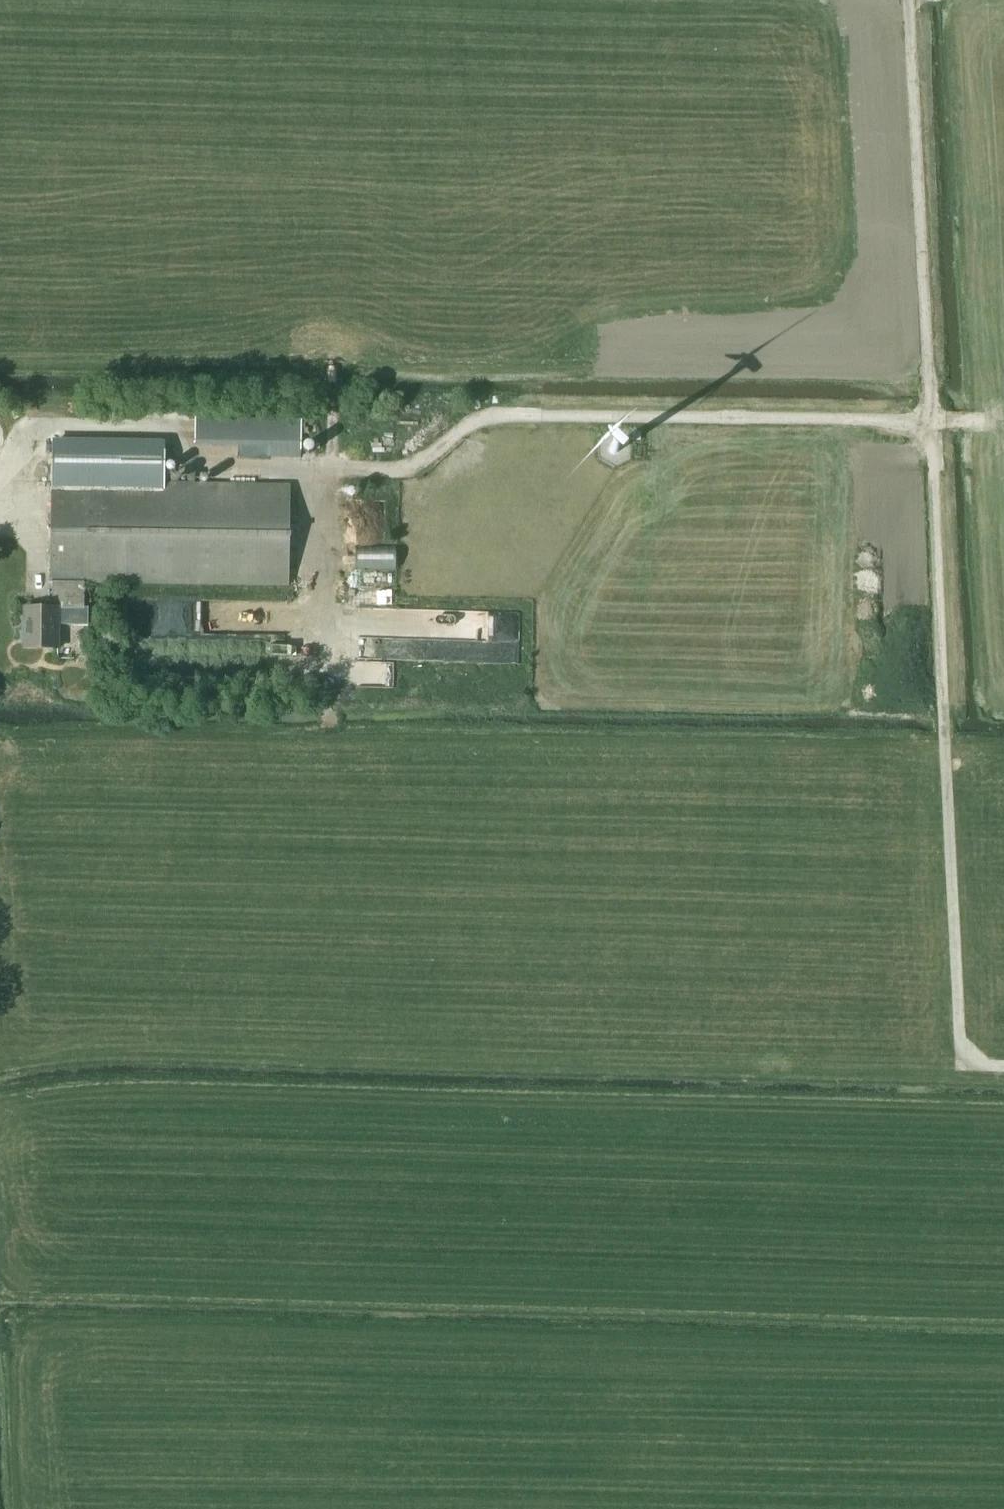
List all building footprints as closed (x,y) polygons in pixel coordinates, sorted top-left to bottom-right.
[(301,442),(302,420),(195,418),(195,441),(271,441),(271,459),(301,459),(301,442)] [(24,607),(24,648),(58,648),(58,625),(88,625),(88,607),(84,607),(84,583),(288,586),(289,485),(163,483),(164,444),(53,442),(51,582),(52,583),(52,607),(24,607)] [(397,545),(358,546),(359,568),(398,566),(397,545)] [(116,599),(101,599),(101,616),(116,616),(116,599)] [(393,656),(450,654),(450,639),(392,641),(393,656)] [(367,641),(367,656),(384,656),(384,641),(367,641)]
